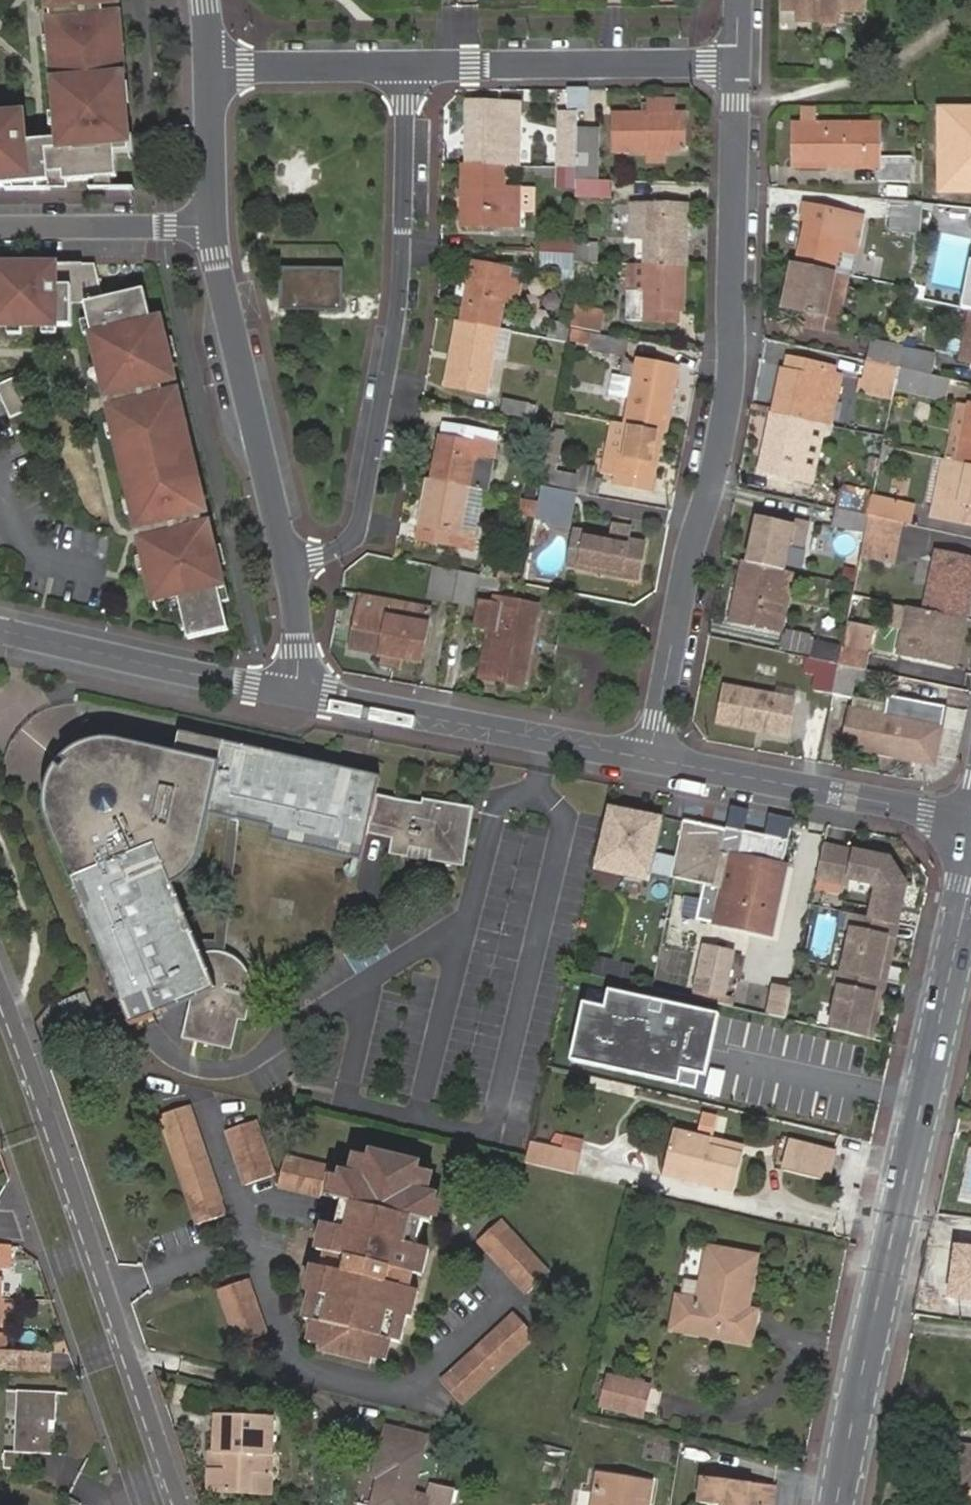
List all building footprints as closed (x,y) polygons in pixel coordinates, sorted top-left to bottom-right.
[(15,190),(14,185),(13,178),(29,177),(31,190),(51,190),(50,170),(63,169),(64,179),(118,174),(116,150),(132,149),(121,12),(105,13),(104,1),(109,0),(49,0),(58,112),(61,140),(26,143),(24,115),(0,117),(0,189),(15,190)] [(104,1),(105,13),(121,12),(120,0),(109,0),(104,1)] [(800,19),(819,19),(819,0),(785,0),(785,8),(800,8),(800,19)] [(864,0),(819,0),(819,19),(839,19),(839,9),(864,9),(864,0)] [(589,89),(567,89),(567,110),(578,110),(588,110),(589,89)] [(616,117),(615,130),(615,152),(637,152),(666,151),(685,151),(684,116),(675,117),(676,102),(650,102),(649,116),(616,117)] [(506,140),(519,140),(520,116),(506,115),(506,105),(468,104),(468,166),(505,166),(506,140)] [(520,105),(506,105),(506,115),(520,116),(520,105)] [(938,106),(938,194),(970,194),(970,106),(938,106)] [(577,129),(577,125),(561,125),(561,137),(577,137),(577,129)] [(866,164),(865,128),(795,128),(796,164),(866,164)] [(879,128),(865,128),(866,164),(880,165),(880,157),(879,128)] [(599,130),(577,129),(577,137),(577,167),(576,180),(598,181),(598,154),(599,130)] [(615,130),(599,130),(598,154),(615,154),(615,152),(615,130)] [(577,137),(561,137),(560,167),(577,167),(577,137)] [(505,166),(519,167),(519,140),(506,140),(505,166)] [(665,159),(666,151),(637,152),(636,160),(665,159)] [(912,157),(880,157),(880,165),(912,165),(912,157)] [(912,165),(880,165),(880,182),(912,182),(912,165)] [(468,166),(464,166),(463,211),(463,227),(482,228),(503,227),(505,166),(468,166)] [(14,185),(15,190),(31,190),(29,177),(13,178),(14,185)] [(598,181),(576,180),(576,197),(612,198),(613,181),(598,181)] [(921,236),(924,205),(896,202),(893,233),(921,236)] [(631,237),(646,237),(648,205),(632,205),(631,237)] [(683,266),(687,267),(687,241),(684,241),(685,218),(688,218),(689,207),(648,205),(646,237),(645,265),(683,266)] [(801,222),(807,224),(811,207),(804,206),(801,222)] [(798,265),(835,273),(841,247),(857,251),(861,229),(845,224),(844,229),(830,225),(832,212),(811,207),(807,224),(798,265)] [(574,254),(575,243),(575,222),(564,222),(564,237),(540,236),(540,253),(574,254)] [(574,262),(587,263),(588,243),(575,243),(574,254),(574,262)] [(574,281),(574,262),(574,254),(540,253),(540,268),(556,268),(555,281),(574,281)] [(960,307),(968,308),(970,309),(970,256),(960,307)] [(462,324),(497,330),(502,302),(517,304),(521,282),(508,280),(510,270),(467,263),(464,280),(470,281),(462,324)] [(822,331),(835,273),(798,265),(794,264),(785,309),(805,313),(802,326),(822,331)] [(0,265),(0,326),(74,326),(73,304),(87,304),(156,603),(180,598),(190,639),(230,630),(217,572),(221,571),(211,528),(197,531),(194,518),(208,515),(181,400),(167,403),(164,391),(178,387),(165,334),(157,336),(146,289),(105,300),(96,265),(0,265)] [(682,310),(683,266),(645,265),(644,292),(628,291),(628,320),(671,322),(672,310),(677,310),(682,310)] [(346,268),(281,267),(280,310),(345,312),(346,268)] [(575,329),(603,334),(607,313),(579,308),(575,329)] [(968,308),(956,361),(970,364),(970,309),(968,308)] [(486,389),(497,330),(462,324),(458,323),(450,366),(470,371),(467,384),(486,389)] [(594,335),(591,349),(627,357),(630,342),(594,335)] [(918,342),(906,340),(903,349),(899,369),(930,376),(935,357),(916,353),(918,342)] [(870,362),(899,369),(903,349),(873,344),(870,362)] [(895,387),(899,369),(870,362),(865,380),(895,387)] [(785,370),(776,414),(811,421),(816,394),(831,397),(836,375),(821,371),(822,367),(802,363),(800,372),(785,370)] [(664,431),(668,432),(673,405),(669,405),(673,386),(677,387),(680,368),(660,364),(658,370),(639,367),(637,380),(615,376),(611,396),(633,400),(628,425),(664,431)] [(945,400),(950,381),(930,376),(899,369),(895,387),(895,390),(927,396),(945,400)] [(11,417),(43,402),(28,370),(0,383),(0,393),(11,417)] [(530,418),(533,405),(508,400),(505,414),(530,418)] [(960,464),(970,411),(970,406),(959,404),(948,461),(960,464)] [(555,409),(533,405),(530,418),(553,423),(555,409)] [(970,466),(970,411),(960,464),(961,464),(970,466)] [(776,414),(772,413),(764,458),(783,462),(780,475),(799,479),(811,421),(776,414)] [(443,420),(440,435),(456,438),(457,432),(478,436),(491,439),(493,429),(443,420)] [(812,482),(824,424),(811,421),(799,479),(812,482)] [(656,473),(664,431),(628,425),(615,423),(611,446),(606,470),(620,473),(619,480),(654,486),(656,473)] [(481,490),(482,490),(487,461),(491,439),(478,436),(457,432),(456,438),(440,435),(432,480),(469,488),(481,490)] [(890,463),(893,450),(883,447),(880,461),(890,463)] [(543,488),(577,494),(580,478),(558,473),(561,457),(549,455),(549,459),(543,488)] [(942,489),(948,461),(941,460),(938,459),(928,508),(938,510),(942,489)] [(961,464),(960,464),(948,461),(942,489),(938,510),(952,513),(950,521),(970,525),(970,466),(961,464)] [(432,480),(429,479),(421,528),(441,533),(438,546),(469,553),(472,540),(460,537),(469,488),(432,480)] [(481,490),(469,488),(460,537),(472,540),(481,490)] [(573,511),(577,494),(543,488),(540,502),(540,505),(573,511)] [(840,509),(869,516),(872,500),(873,497),(843,492),(840,509)] [(899,522),(902,506),(872,500),(869,516),(899,522)] [(901,522),(910,525),(913,508),(902,506),(899,522),(901,522)] [(866,534),(869,516),(840,509),(836,528),(866,534)] [(936,518),(950,521),(952,513),(938,510),(936,518)] [(897,544),(901,522),(899,522),(869,516),(866,534),(865,537),(897,544)] [(758,520),(749,563),(785,572),(790,544),(803,546),(808,524),(795,521),(793,526),(772,522),(758,520)] [(441,533),(421,528),(418,542),(438,546),(441,533)] [(608,529),(606,538),(630,542),(632,534),(608,529)] [(630,542),(606,538),(577,533),(569,569),(638,582),(644,545),(630,542)] [(894,561),(897,544),(865,537),(862,554),(894,561)] [(966,620),(970,598),(970,593),(967,592),(970,573),(956,570),(959,556),(939,552),(926,612),(963,619),(966,620)] [(749,563),(745,562),(732,621),(771,630),(785,572),(749,563)] [(431,598),(454,602),(461,571),(437,567),(431,598)] [(505,591),(507,581),(495,578),(461,571),(454,602),(472,605),(476,585),(505,591)] [(780,632),(792,573),(785,572),(771,630),(780,632)] [(363,595),(360,611),(427,624),(430,609),(363,595)] [(427,624),(360,611),(353,648),(384,654),(402,658),(421,661),(427,624)] [(502,612),(488,679),(525,687),(537,618),(502,612)] [(955,661),(963,619),(926,612),(921,638),(908,635),(904,657),(918,660),(917,666),(943,670),(945,659),(955,661)] [(868,631),(847,626),(846,630),(844,641),(839,664),(868,670),(871,655),(864,653),(868,631)] [(808,658),(839,664),(844,641),(819,636),(816,643),(785,636),(783,649),(804,653),(804,657),(808,658)] [(402,658),(384,654),(382,663),(400,666),(402,658)] [(815,691),(833,695),(839,664),(808,658),(805,673),(818,677),(815,691)] [(952,673),(955,661),(945,659),(943,670),(952,673)] [(900,687),(902,677),(868,670),(839,664),(833,695),(850,698),(855,678),(900,687)] [(795,701),(784,699),(726,688),(719,723),(787,736),(795,701)] [(786,691),(784,699),(795,701),(796,694),(786,691)] [(885,717),(851,711),(845,746),(936,763),(945,708),(889,696),(887,707),(885,717)] [(853,700),(851,711),(885,717),(887,707),(853,700)] [(808,704),(795,701),(787,736),(801,738),(808,704)] [(334,785),(338,766),(183,732),(178,753),(115,740),(97,741),(83,746),(75,750),(71,755),(68,756),(57,769),(51,780),(47,790),(47,794),(46,808),(47,813),(47,820),(50,825),(92,929),(104,924),(124,972),(119,974),(139,1024),(170,1011),(144,948),(159,942),(163,953),(171,950),(175,961),(181,959),(185,970),(193,967),(198,979),(191,981),(195,992),(184,1039),(233,1050),(241,1020),(250,1022),(256,995),(254,977),(249,968),(246,964),(238,958),(234,956),(226,952),(211,952),(202,954),(176,888),(189,877),(198,865),(201,858),(205,844),(211,816),(275,829),(272,840),(362,860),(369,832),(394,836),(392,852),(410,855),(412,846),(431,850),(430,859),(466,865),(476,806),(425,797),(424,801),(377,794),(334,785)] [(381,776),(338,766),(334,785),(377,794),(381,776)] [(663,816),(609,804),(594,870),(649,881),(663,816)] [(684,818),(676,865),(673,875),(704,882),(696,917),(772,936),(788,868),(783,866),(789,841),(727,828),(684,818)] [(892,860),(826,846),(818,878),(850,885),(851,879),(861,881),(854,914),(896,924),(904,888),(892,860)] [(657,854),(655,875),(669,876),(671,855),(657,854)] [(854,914),(848,912),(844,929),(850,931),(841,973),(835,971),(832,987),(837,988),(828,1030),(870,1040),(896,924),(854,914)] [(104,924),(92,929),(133,1027),(139,1024),(119,974),(124,972),(104,924)] [(723,1000),(734,952),(697,943),(686,992),(723,1000)] [(599,975),(629,982),(633,965),(603,958),(599,975)] [(764,1016),(784,1019),(789,987),(768,984),(764,1016)] [(720,1014),(609,990),(605,1008),(583,1003),(571,1061),(696,1087),(699,1073),(707,1075),(720,1014)] [(161,1117),(196,1223),(223,1214),(188,1108),(161,1117)] [(227,1131),(245,1185),(272,1177),(255,1122),(227,1131)] [(700,1173),(698,1181),(732,1189),(742,1150),(709,1143),(710,1137),(673,1128),(664,1166),(700,1173)] [(742,1150),(744,1144),(710,1137),(709,1143),(742,1150)] [(790,1141),(787,1154),(784,1167),(827,1177),(833,1150),(790,1141)] [(525,1161),(573,1173),(578,1153),(529,1142),(525,1161)] [(429,1246),(417,1243),(405,1239),(412,1213),(425,1217),(431,1218),(439,1191),(427,1187),(413,1184),(418,1165),(420,1159),(373,1147),(371,1153),(366,1172),(351,1168),(342,1165),(334,1193),(340,1194),(353,1198),(346,1223),(340,1247),(339,1250),(325,1246),(321,1261),(336,1265),(329,1291),(310,1286),(302,1313),(312,1316),(326,1320),(321,1339),(320,1345),(366,1357),(368,1351),(373,1332),(387,1336),(397,1339),(405,1311),(400,1310),(408,1284),(411,1270),(422,1272),(423,1268),(429,1246)] [(356,1149),(351,1168),(366,1172),(371,1153),(356,1149)] [(285,1158),(277,1186),(319,1197),(327,1169),(285,1158)] [(432,1169),(418,1165),(413,1184),(427,1187),(432,1169)] [(664,1166),(662,1173),(698,1181),(700,1173),(664,1166)] [(333,1220),(346,1223),(353,1198),(340,1194),(333,1220)] [(405,1239),(417,1243),(425,1217),(412,1213),(405,1239)] [(480,1238),(530,1291),(551,1270),(502,1216),(480,1238)] [(316,1241),(340,1247),(346,1223),(333,1220),(323,1217),(316,1241)] [(316,1243),(325,1246),(339,1250),(340,1247),(316,1241),(316,1243)] [(10,1246),(0,1245),(0,1261),(9,1261),(10,1246)] [(955,1246),(948,1299),(970,1302),(970,1248),(955,1246)] [(748,1311),(757,1258),(712,1250),(701,1304),(680,1300),(675,1328),(751,1343),(755,1319),(747,1317),(741,1315),(742,1309),(748,1311)] [(304,1284),(310,1286),(329,1291),(336,1265),(321,1261),(312,1258),(304,1284)] [(219,1287),(237,1343),(265,1334),(247,1278),(219,1287)] [(418,1287),(408,1284),(400,1310),(405,1311),(411,1313),(418,1287)] [(517,1313),(444,1379),(463,1400),(537,1333),(517,1313)] [(307,1335),(321,1339),(326,1320),(312,1316),(307,1335)] [(381,1355),(387,1336),(373,1332),(368,1351),(381,1355)] [(53,1372),(54,1352),(0,1350),(0,1370),(53,1372)] [(610,1377),(603,1403),(643,1414),(650,1388),(610,1377)] [(19,1390),(15,1451),(6,1450),(5,1466),(33,1468),(35,1452),(55,1454),(56,1430),(49,1430),(50,1419),(57,1419),(59,1392),(19,1390)] [(212,1412),(210,1447),(208,1463),(204,1462),(203,1488),(266,1491),(270,1416),(212,1412)] [(370,1504),(423,1504),(426,1494),(408,1489),(422,1433),(382,1423),(369,1473),(377,1475),(370,1504)] [(961,1446),(957,1488),(970,1490),(970,1447),(961,1446)] [(599,1472),(593,1504),(648,1504),(652,1480),(599,1472)] [(777,1487),(706,1477),(704,1502),(725,1504),(775,1504),(777,1487)]
